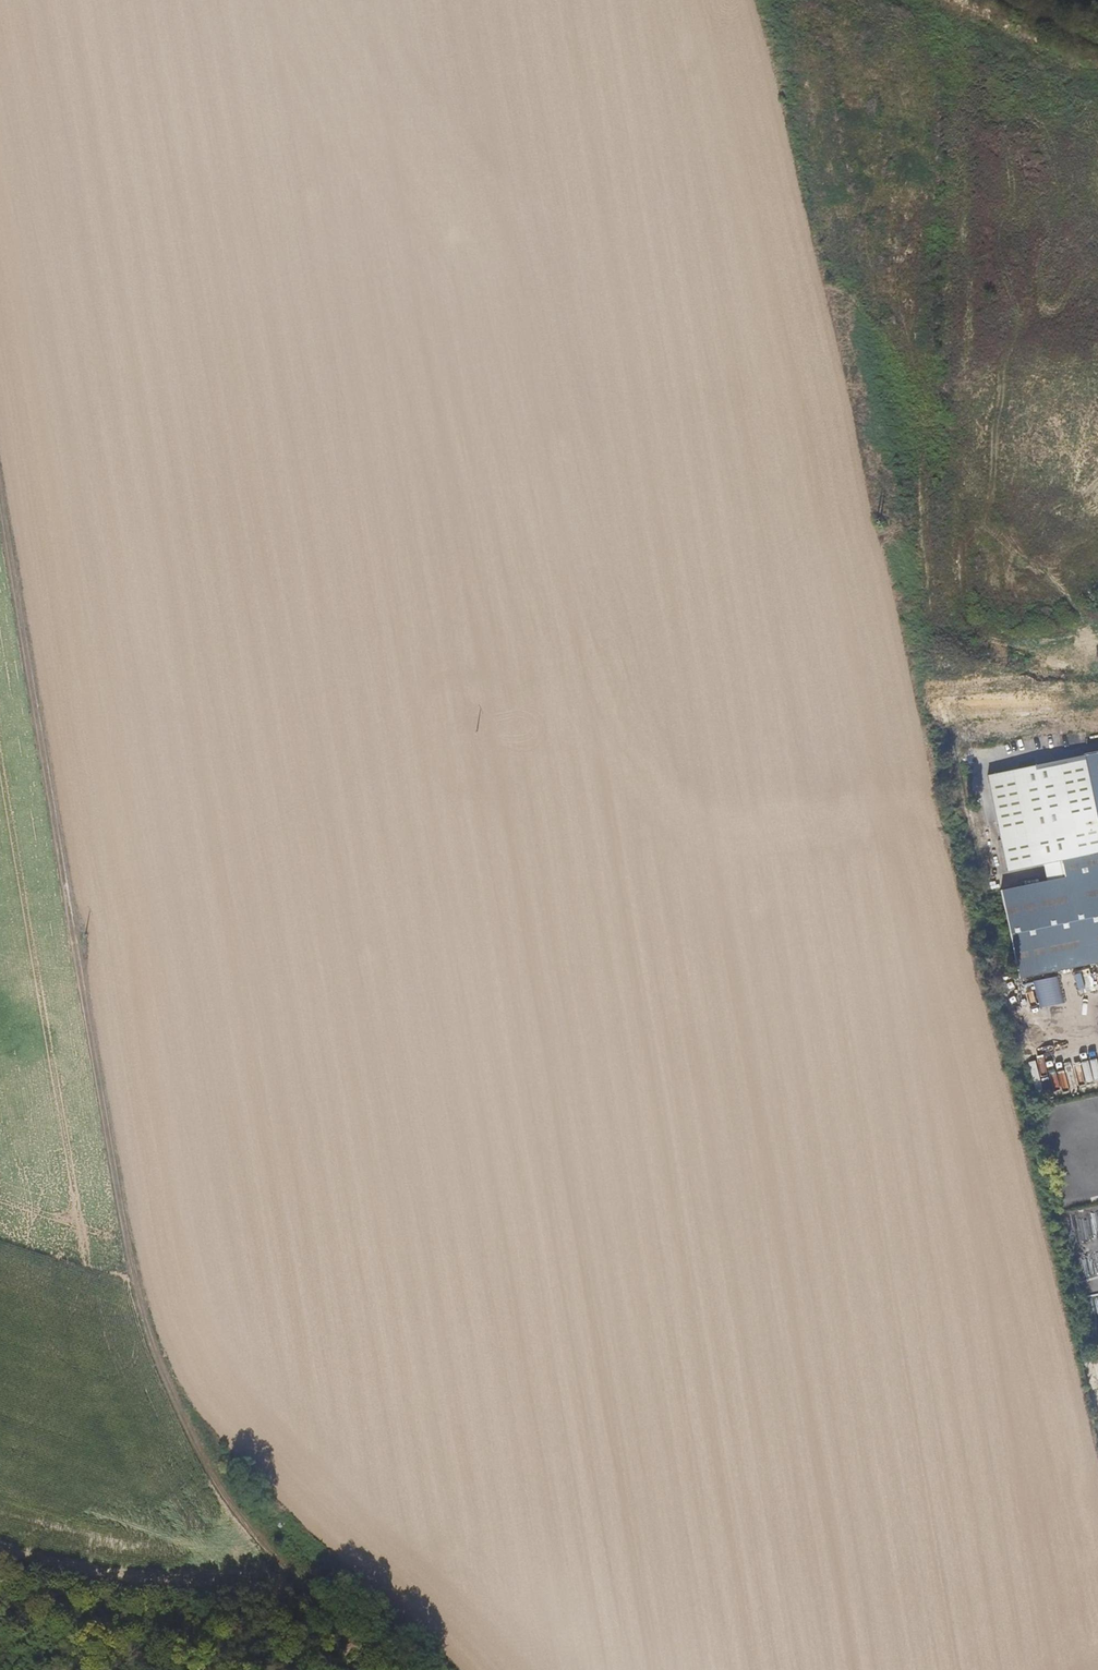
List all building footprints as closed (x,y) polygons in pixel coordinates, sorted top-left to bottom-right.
[(977,753),(998,850),(1034,843),(1053,838),(1056,855),(1038,859),(991,869),(1010,957),(1097,938),(1097,730),(977,753)] [(1034,843),(1038,859),(1056,855),(1053,838),(1034,843)]
